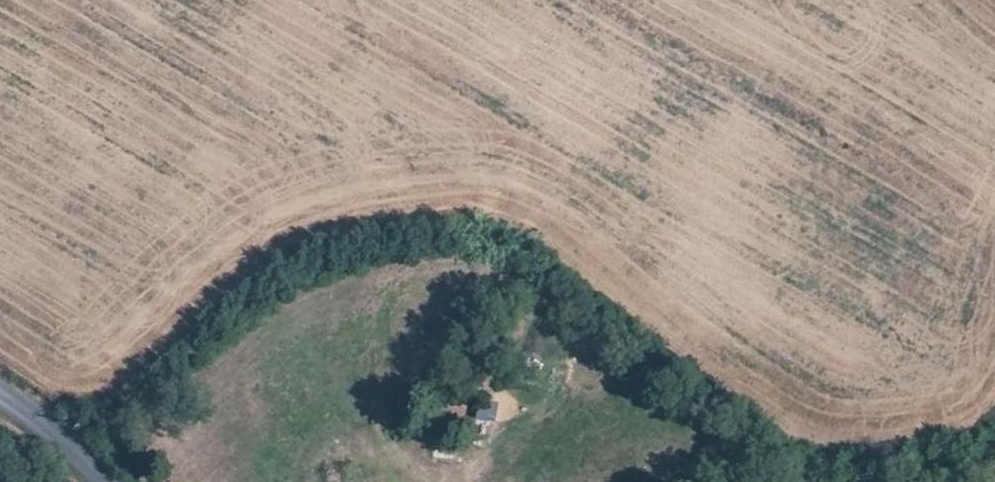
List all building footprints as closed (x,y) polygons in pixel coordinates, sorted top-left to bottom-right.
[(498,406),(480,404),(478,420),(497,422),(498,406)]
